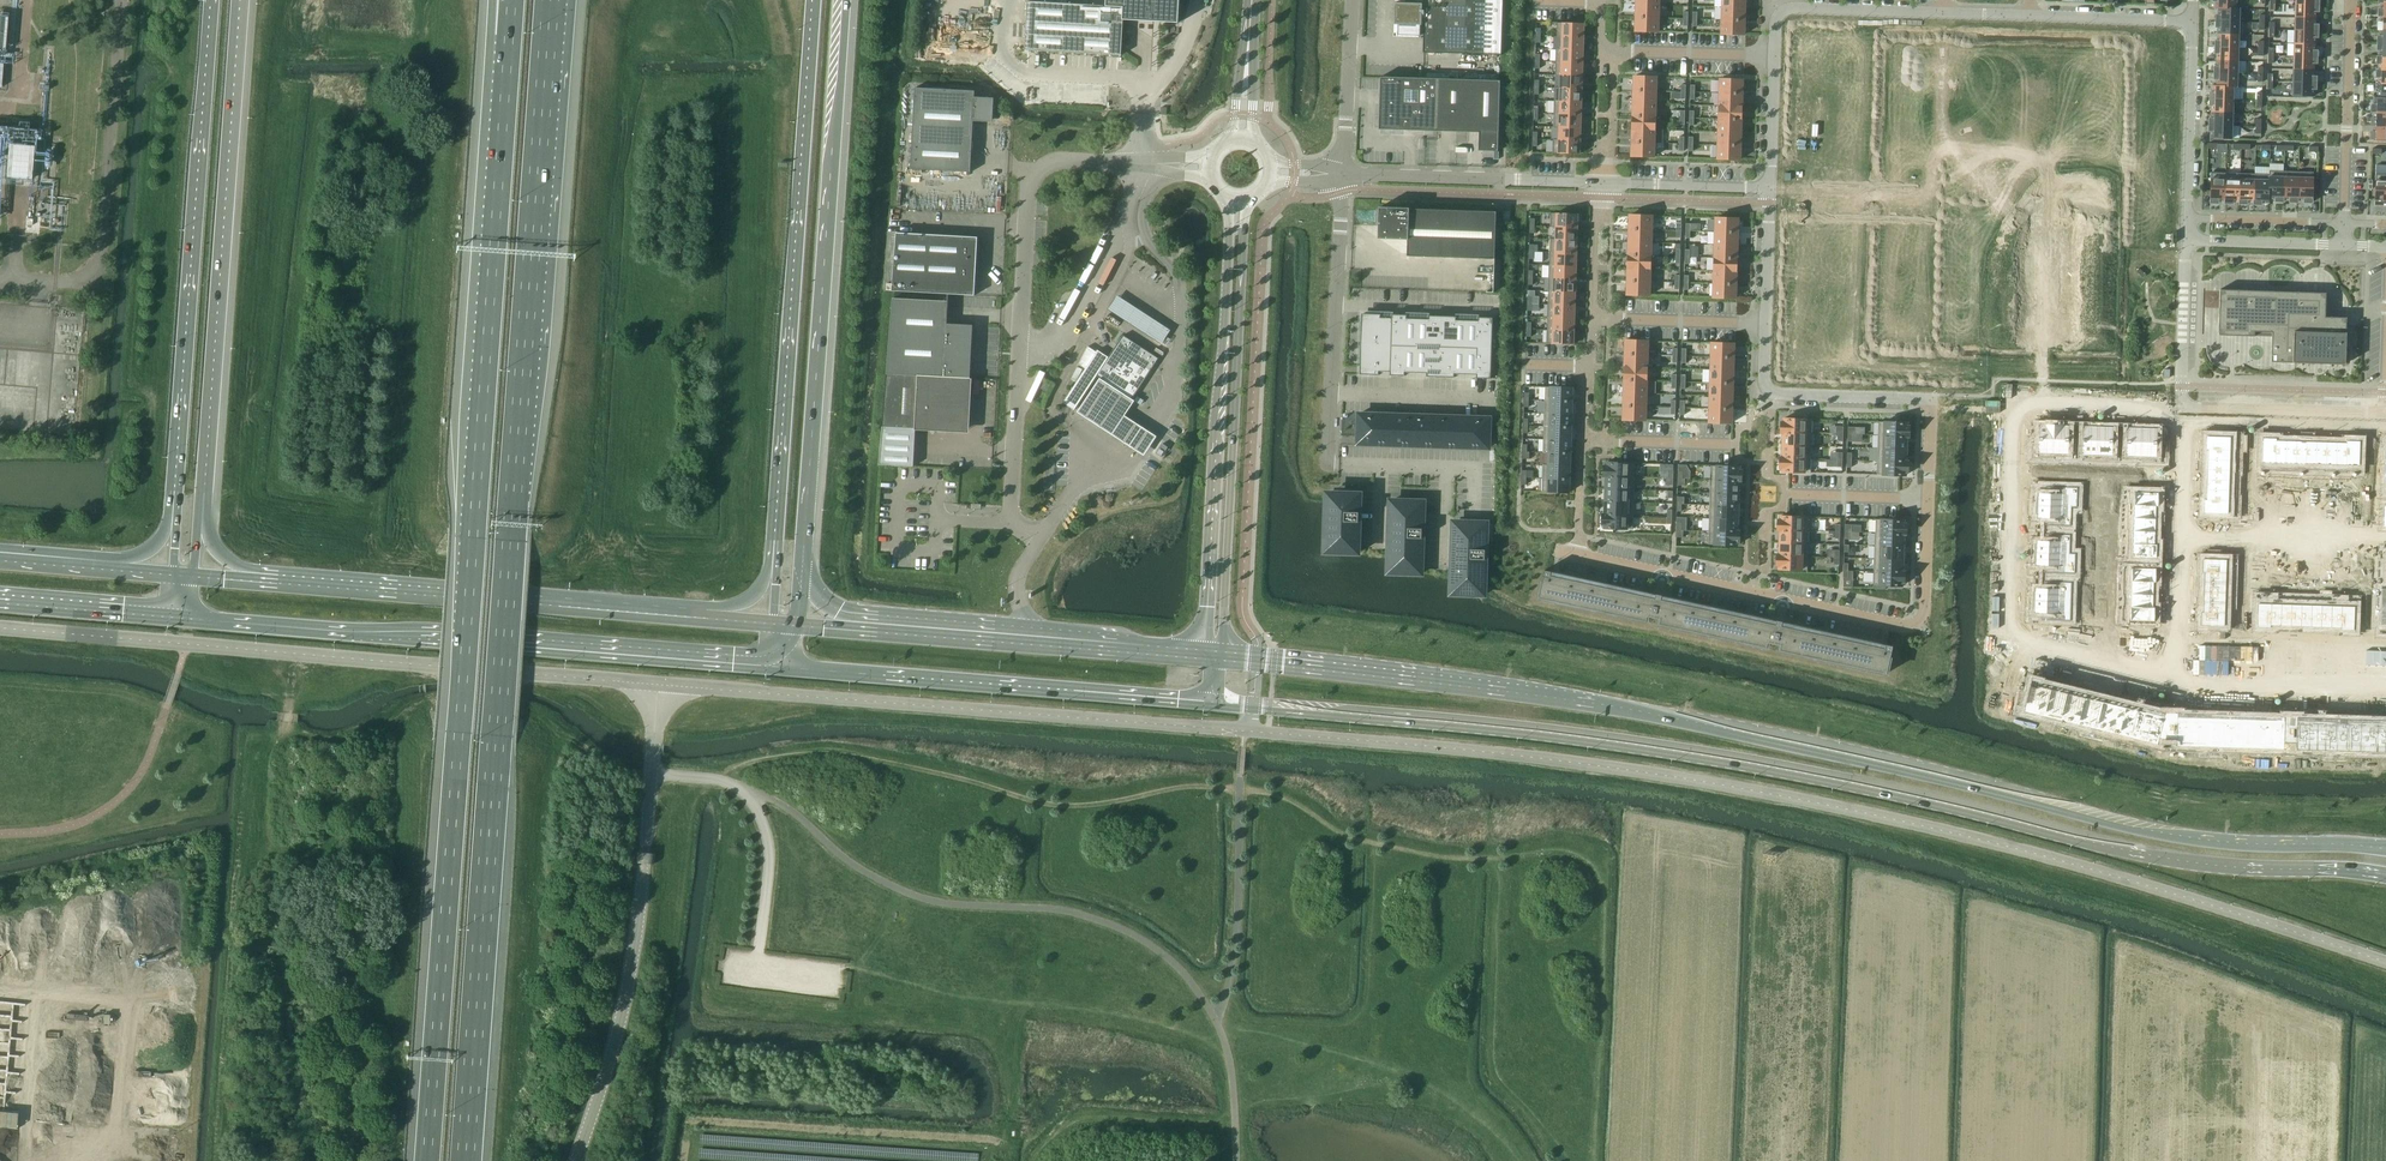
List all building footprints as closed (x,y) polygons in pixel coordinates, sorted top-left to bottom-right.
[(1025,50),(1121,55),(1123,25),(1124,19),(1144,20),(1178,22),(1179,14),(1180,0),(1107,0),(1107,6),(1027,1),(1025,50)] [(1394,37),(1422,38),(1422,35),(1424,36),(1423,52),(1501,55),(1503,0),(1425,0),(1425,6),(1423,6),(1423,3),(1395,2),(1394,37)] [(2213,1),(2214,1),(2214,8),(2239,9),(2239,8),(2236,8),(2236,0),(2213,0),(2213,1)] [(2385,16),(2385,2),(2380,2),(2380,9),(2378,9),(2378,16),(2385,16)] [(1635,4),(1635,17),(1659,18),(1659,5),(1635,4)] [(2316,18),(2316,11),(2318,11),(2318,5),(2295,4),(2295,17),(2316,18)] [(1721,7),(1721,20),(1745,21),(1746,8),(1721,7)] [(2239,9),(2214,8),(2218,8),(2218,15),(2216,15),(2216,21),(2239,22),(2239,9)] [(0,13),(0,49),(5,50),(8,14),(0,13)] [(2385,29),(2385,16),(2378,16),(2380,16),(2380,23),(2378,22),(2378,29),(2385,29)] [(1659,18),(1635,17),(1635,31),(1659,31),(1659,18)] [(2317,31),(2318,25),(2316,25),(2316,18),(2295,17),(2294,30),(2317,31)] [(1745,34),(1745,21),(1721,20),(1721,33),(1745,34)] [(2217,34),(2238,35),(2239,22),(2216,21),(2215,27),(2217,27),(2217,34)] [(1584,37),(1584,23),(1557,23),(1557,36),(1584,37)] [(2378,29),(2379,29),(2379,36),(2377,36),(2377,43),(2385,43),(2385,29),(2378,29)] [(1796,30),(1796,42),(1818,43),(1819,31),(1796,30)] [(2294,30),(2294,43),(2315,44),(2315,37),(2317,37),(2317,31),(2294,30)] [(1917,34),(1917,46),(1939,47),(1939,35),(1917,34)] [(2238,47),(2238,35),(2217,34),(2217,41),(2215,41),(2215,47),(2238,47)] [(1583,50),(1584,37),(1557,36),(1556,36),(1562,37),(1561,49),(1556,48),(1556,49),(1583,50)] [(2035,38),(2035,49),(2057,50),(2057,39),(2035,38)] [(2147,41),(2146,56),(2169,57),(2170,42),(2147,41)] [(1796,42),(1796,54),(1818,54),(1818,43),(1796,42)] [(2294,43),(2294,51),(2293,56),(2317,57),(2317,51),(2315,51),(2315,44),(2294,43)] [(2385,57),(2385,43),(2377,43),(2377,50),(2379,50),(2378,57),(2377,56),(2377,57),(2385,57)] [(1917,46),(1916,58),(1938,58),(1939,47),(1917,46)] [(2238,47),(2215,47),(2215,53),(2216,53),(2216,60),(2238,60),(2238,47)] [(1583,63),(1583,50),(1556,49),(1556,62),(1583,63)] [(2035,49),(2034,60),(2056,61),(2057,50),(2035,49)] [(1796,54),(1795,65),(1817,66),(1818,54),(1796,54)] [(2146,56),(2146,69),(2169,70),(2169,57),(2146,56)] [(2293,56),(2293,69),(2314,70),(2315,63),(2316,63),(2317,57),(2293,56)] [(2385,71),(2385,57),(2377,57),(2376,63),(2378,63),(2378,70),(2376,70),(2385,71)] [(1916,58),(1916,69),(1938,70),(1938,58),(1916,58)] [(2034,60),(2034,71),(2056,72),(2056,61),(2034,60)] [(2214,73),(2237,73),(2238,60),(2216,60),(2216,67),(2214,67),(2214,73)] [(1582,76),(1583,63),(1556,62),(1555,75),(1582,76)] [(1795,65),(1795,77),(1817,77),(1817,66),(1795,65)] [(1916,69),(1916,81),(1938,81),(1938,70),(1916,69)] [(2146,69),(2145,83),(2168,84),(2169,70),(2146,69)] [(2316,83),(2316,77),(2314,77),(2314,70),(2293,69),(2293,82),(2316,83)] [(2385,84),(2385,71),(2376,70),(2376,77),(2378,77),(2378,84),(2376,84),(2385,84)] [(2034,71),(2034,82),(2056,82),(2056,72),(2034,71)] [(2237,86),(2237,73),(2214,73),(2216,73),(2215,85),(2212,85),(2212,86),(2237,86)] [(1582,89),(1582,76),(1555,75),(1560,75),(1560,87),(1555,87),(1555,88),(1582,89)] [(1384,81),(1384,98),(1381,98),(1380,128),(1405,129),(1405,126),(1483,129),(1482,147),(1494,147),(1494,151),(1498,151),(1500,80),(1381,77),(1380,81),(1384,81)] [(1633,77),(1633,90),(1657,91),(1657,77),(1633,77)] [(1795,77),(1795,88),(1817,89),(1817,77),(1795,77)] [(1719,93),(1743,94),(1743,80),(1719,79),(1719,93)] [(1916,81),(1915,92),(1937,93),(1938,81),(1916,81)] [(2034,82),(2033,92),(2055,93),(2056,82),(2034,82)] [(2292,95),(2313,96),(2314,89),(2316,89),(2316,83),(2293,82),(2292,95)] [(2145,83),(2145,97),(2168,98),(2168,84),(2145,83)] [(2385,98),(2385,84),(2376,84),(2376,91),(2377,91),(2377,97),(2374,97),(2374,98),(2385,98)] [(2237,86),(2212,86),(2211,93),(2210,93),(2210,99),(2233,99),(2233,87),(2237,87),(2237,86)] [(993,122),(993,118),(994,98),(975,97),(975,91),(915,87),(911,169),(971,172),(974,121),(993,122)] [(1581,101),(1582,89),(1555,88),(1554,101),(1581,101)] [(1795,88),(1794,101),(1816,101),(1817,89),(1795,88)] [(1632,103),(1656,104),(1657,91),(1633,90),(1632,103)] [(1912,103),(1912,104),(1939,105),(1939,104),(1937,104),(1937,93),(1915,92),(1915,103),(1912,103)] [(2033,92),(2033,103),(2055,104),(2055,93),(2033,92)] [(1718,106),(1742,107),(1743,94),(1719,93),(1718,106)] [(2145,97),(2145,111),(2168,112),(2168,98),(2145,97)] [(2374,98),(2373,104),(2371,104),(2371,111),(2373,111),(2385,112),(2385,98),(2374,98)] [(2211,112),(2232,112),(2233,99),(2210,99),(2209,105),(2211,105),(2211,112)] [(1581,114),(1581,101),(1554,101),(1554,114),(1581,114)] [(1632,103),(1632,116),(1656,117),(1656,104),(1632,103)] [(2033,103),(2033,114),(2055,115),(2055,104),(2033,103)] [(1718,119),(1742,120),(1742,107),(1718,106),(1718,119)] [(2385,125),(2385,112),(2373,111),(2373,118),(2371,118),(2371,125),(2373,125),(2385,125)] [(2232,112),(2211,112),(2211,118),(2209,118),(2209,124),(2232,125),(2232,112)] [(1581,127),(1581,114),(1554,114),(1554,126),(1581,127)] [(2033,114),(2032,125),(2054,126),(2055,115),(2033,114)] [(1632,116),(1631,129),(1655,130),(1656,117),(1632,116)] [(1718,119),(1717,132),(1741,133),(1742,120),(1718,119)] [(2232,125),(2209,124),(2208,131),(2210,131),(2210,138),(2231,139),(2232,125)] [(2032,125),(2032,136),(2054,136),(2054,126),(2032,125)] [(2372,132),(2371,132),(2370,139),(2372,139),(2385,140),(2385,125),(2373,125),(2372,132)] [(1580,140),(1581,127),(1554,126),(1554,127),(1559,127),(1558,139),(1553,139),(1580,140)] [(1631,129),(1631,142),(1655,143),(1655,130),(1631,129)] [(1717,145),(1741,146),(1741,133),(1717,132),(1717,145)] [(1890,132),(1889,144),(1902,145),(1902,132),(1890,132)] [(2032,136),(2032,145),(2032,146),(2054,147),(2054,146),(2054,136),(2032,136)] [(1580,154),(1580,140),(1553,139),(1553,153),(1580,154)] [(1655,156),(1655,143),(1631,142),(1631,155),(1655,156)] [(10,143),(7,177),(31,179),(34,145),(10,143)] [(1717,145),(1717,158),(1741,159),(1741,146),(1717,145)] [(1836,161),(1835,183),(1847,183),(1848,153),(1847,153),(1847,161),(1836,161)] [(1801,159),(1800,182),(1812,182),(1813,160),(1801,159)] [(1813,160),(1812,182),(1824,182),(1824,160),(1813,160)] [(1824,160),(1824,182),(1835,183),(1836,161),(1824,160)] [(2261,203),(2268,203),(2269,170),(2269,174),(2254,174),(2253,202),(2253,204),(2261,204),(2261,203)] [(2282,202),(2283,200),(2284,171),(2269,170),(2268,203),(2268,199),(2275,199),(2275,201),(2282,202)] [(2297,202),(2297,200),(2298,171),(2284,171),(2283,200),(2289,200),(2289,202),(2297,202)] [(2297,200),(2304,200),(2304,202),(2311,202),(2311,201),(2312,201),(2313,172),(2298,171),(2297,200)] [(2218,201),(2225,201),(2226,173),(2211,172),(2210,201),(2210,203),(2218,203),(2218,201)] [(2232,202),(2239,202),(2240,173),(2226,173),(2225,201),(2224,203),(2232,204),(2232,202)] [(2254,174),(2240,173),(2239,202),(2239,204),(2246,204),(2246,202),(2253,202),(2254,174)] [(2375,174),(2374,203),(2375,203),(2375,205),(2382,205),(2382,203),(2385,203),(2385,175),(2375,174)] [(2115,177),(2114,199),(2124,199),(2124,177),(2115,177)] [(2124,177),(2124,199),(2134,200),(2135,178),(2124,177)] [(2135,178),(2134,200),(2144,200),(2145,178),(2135,178)] [(2145,178),(2144,200),(2154,200),(2155,178),(2145,178)] [(2155,178),(2154,200),(2165,201),(2165,179),(2155,178)] [(1495,259),(1496,211),(1409,209),(1409,208),(1379,207),(1378,238),(1408,239),(1407,256),(1495,259)] [(1577,227),(1578,214),(1551,213),(1550,226),(1577,227)] [(1628,229),(1652,229),(1653,216),(1629,215),(1628,229)] [(1714,232),(1738,232),(1739,219),(1715,218),(1714,232)] [(1790,220),(1790,243),(1804,244),(1805,221),(1790,220)] [(1818,221),(1818,244),(1831,245),(1832,222),(1818,221)] [(1832,222),(1831,245),(1845,245),(1846,222),(1832,222)] [(1577,240),(1577,227),(1550,226),(1550,227),(1555,227),(1555,239),(1550,239),(1577,240)] [(1628,229),(1628,242),(1652,242),(1652,229),(1628,229)] [(980,238),(980,237),(897,232),(892,291),(975,295),(976,281),(978,281),(978,280),(975,280),(978,238),(980,238)] [(1714,232),(1714,245),(1738,245),(1738,232),(1714,232)] [(1577,253),(1577,240),(1550,239),(1550,252),(1577,253)] [(1652,242),(1628,242),(1627,255),(1651,255),(1652,242)] [(1714,245),(1713,257),(1737,258),(1738,245),(1714,245)] [(1576,266),(1577,253),(1550,252),(1549,265),(1576,266)] [(1651,255),(1627,255),(1627,268),(1651,268),(1651,255)] [(1737,271),(1737,258),(1713,257),(1713,270),(1737,271)] [(1576,279),(1576,266),(1549,265),(1549,278),(1576,279)] [(1626,280),(1650,281),(1651,268),(1627,268),(1626,280)] [(1713,270),(1713,283),(1737,284),(1737,271),(1713,270)] [(1575,292),(1576,279),(1549,278),(1548,291),(1575,292)] [(1650,281),(1626,280),(1626,294),(1650,295),(1650,281)] [(1712,297),(1736,297),(1737,284),(1713,283),(1712,297)] [(2271,362),(2345,364),(2346,317),(2325,317),(2326,293),(2219,289),(2218,335),(2254,336),(2271,336),(2271,362)] [(1575,305),(1575,292),(1548,291),(1548,304),(1575,305)] [(1109,309),(1155,339),(1163,326),(1165,324),(1118,294),(1109,309)] [(1908,294),(1907,307),(1930,308),(1931,294),(1908,294)] [(887,373),(970,378),(971,359),(972,343),(973,325),(947,323),(949,301),(947,301),(893,298),(887,373)] [(1574,318),(1575,305),(1548,304),(1547,317),(1574,318)] [(1788,306),(1787,318),(1809,319),(1810,307),(1788,306)] [(1907,307),(1907,321),(1930,322),(1930,308),(1907,307)] [(1361,321),(1361,344),(1392,345),(1393,314),(1392,314),(1392,318),(1381,317),(1381,315),(1381,314),(1372,314),(1364,313),(1364,321),(1361,321)] [(1392,345),(1417,346),(1418,319),(1407,318),(1407,316),(1407,315),(1393,314),(1392,345)] [(1418,319),(1417,346),(1441,346),(1442,316),(1428,315),(1428,316),(1429,316),(1429,319),(1418,319)] [(1441,346),(1466,347),(1467,320),(1456,320),(1456,317),(1457,317),(1457,316),(1442,316),(1441,346)] [(1478,321),(1467,320),(1466,347),(1492,348),(1493,318),(1478,317),(1478,318),(1478,321)] [(1574,331),(1574,318),(1547,317),(1547,330),(1574,331)] [(1787,318),(1787,329),(1809,329),(1809,319),(1787,318)] [(1907,321),(1907,335),(1930,335),(1930,322),(1907,321)] [(1161,342),(1169,330),(1163,326),(1155,339),(1161,342)] [(1787,329),(1786,339),(1809,340),(1809,329),(1787,329)] [(1574,344),(1574,331),(1547,330),(1547,343),(1574,344)] [(1109,357),(1097,375),(1103,379),(1101,380),(1131,400),(1151,370),(1159,358),(1123,335),(1109,357)] [(1907,335),(1906,348),(1929,349),(1930,335),(1907,335)] [(1786,339),(1786,350),(1808,351),(1809,340),(1786,339)] [(1624,354),(1648,354),(1649,341),(1624,340),(1624,354)] [(1711,343),(1710,356),(1734,357),(1735,344),(1711,343)] [(1390,375),(1391,375),(1392,345),(1361,344),(1360,366),(1362,367),(1362,374),(1379,375),(1379,374),(1379,371),(1390,372),(1390,375)] [(1417,346),(1392,345),(1391,375),(1405,376),(1405,375),(1405,372),(1416,372),(1417,346)] [(1086,368),(1063,403),(1069,406),(1074,410),(1097,375),(1109,357),(1103,353),(1098,350),(1096,352),(1088,346),(1079,363),(1086,368)] [(1440,377),(1441,346),(1417,346),(1416,372),(1427,373),(1427,375),(1426,375),(1426,376),(1440,377)] [(1466,347),(1441,346),(1440,377),(1455,377),(1455,376),(1454,376),(1454,374),(1465,374),(1466,347)] [(1476,378),(1491,378),(1492,348),(1466,347),(1465,374),(1476,374),(1476,377),(1476,378)] [(1906,348),(1906,362),(1929,363),(1929,349),(1906,348)] [(1786,350),(1786,361),(1808,362),(1808,351),(1786,350)] [(1624,367),(1648,367),(1648,354),(1624,354),(1624,367)] [(1710,356),(1710,369),(1734,370),(1734,357),(1710,356)] [(1786,361),(1785,372),(1807,373),(1808,362),(1786,361)] [(1906,362),(1905,376),(1928,377),(1929,363),(1906,362)] [(1648,367),(1624,367),(1623,380),(1647,380),(1648,367)] [(1710,369),(1709,382),(1733,383),(1734,370),(1710,369)] [(972,378),(970,378),(887,373),(880,465),(914,466),(916,428),(929,429),(929,427),(966,430),(967,413),(966,408),(967,404),(968,400),(969,383),(972,383),(972,378)] [(1146,458),(1160,437),(1154,433),(1128,416),(1136,403),(1131,400),(1101,380),(1079,414),(1140,454),(1146,458)] [(1623,393),(1647,393),(1647,380),(1623,380),(1623,393)] [(1047,391),(1051,385),(1045,382),(1041,388),(1047,391)] [(1733,383),(1709,382),(1709,395),(1733,396),(1733,383)] [(1572,401),(1572,388),(1545,387),(1544,400),(1572,401)] [(1647,393),(1623,393),(1622,405),(1646,406),(1647,393)] [(1709,395),(1708,408),(1733,409),(1733,396),(1709,395)] [(1571,414),(1572,401),(1544,400),(1544,413),(1571,414)] [(1622,405),(1622,419),(1646,420),(1646,406),(1622,405)] [(1708,422),(1732,422),(1733,409),(1708,408),(1708,422)] [(1571,427),(1571,414),(1544,413),(1544,426),(1571,427)] [(1371,414),(1358,414),(1358,436),(1360,436),(1360,444),(1370,444),(1371,414)] [(1371,414),(1370,444),(1382,444),(1383,415),(1371,414)] [(1394,445),(1395,415),(1383,415),(1382,444),(1394,445)] [(1394,445),(1405,445),(1406,415),(1395,415),(1394,445)] [(1406,415),(1405,445),(1417,446),(1418,416),(1406,415)] [(1417,446),(1429,446),(1430,416),(1418,416),(1417,446)] [(1441,446),(1442,416),(1430,416),(1429,446),(1441,446)] [(1452,447),(1453,417),(1442,416),(1441,446),(1452,447)] [(1453,417),(1452,447),(1464,447),(1465,417),(1453,417)] [(1476,447),(1477,418),(1465,417),(1464,447),(1476,447)] [(1477,418),(1476,447),(1488,448),(1489,418),(1477,418)] [(1812,433),(1812,419),(1789,418),(1783,418),(1783,422),(1781,422),(1781,432),(1812,433)] [(1909,436),(1909,426),(1907,426),(1907,422),(1901,422),(1879,421),(1878,435),(1909,436)] [(2031,442),(2031,457),(2039,457),(2040,451),(2053,452),(2054,425),(2046,424),(2046,425),(2040,425),(2039,442),(2031,442)] [(2054,425),(2053,452),(2067,452),(2066,458),(2075,458),(2075,443),(2068,443),(2068,426),(2062,426),(2062,425),(2054,425)] [(1570,440),(1571,427),(1544,426),(1543,439),(1570,440)] [(2075,443),(2075,458),(2083,459),(2084,453),(2097,453),(2098,427),(2084,427),(2083,444),(2075,443)] [(2098,427),(2097,453),(2111,454),(2110,460),(2119,460),(2119,445),(2112,445),(2112,428),(2098,427)] [(2119,445),(2119,460),(2127,460),(2128,454),(2141,455),(2142,428),(2128,428),(2127,445),(2119,445)] [(2142,428),(2141,455),(2155,455),(2154,461),(2163,461),(2163,446),(2156,446),(2156,429),(2142,428)] [(1811,446),(1812,433),(1781,432),(1783,432),(1782,445),(1811,446)] [(1909,436),(1878,435),(1878,448),(1906,449),(1907,436),(1909,436)] [(2205,446),(2206,446),(2205,450),(2208,450),(2208,449),(2230,450),(2231,436),(2206,435),(2206,443),(2205,443),(2206,443),(2206,446),(2205,446)] [(2262,437),(2262,462),(2275,463),(2276,440),(2277,440),(2277,438),(2273,438),(2273,437),(2273,438),(2270,437),(2262,437)] [(1570,453),(1570,440),(1543,439),(1543,452),(1570,453)] [(2276,440),(2275,463),(2285,463),(2286,440),(2277,440),(2276,440)] [(2286,440),(2285,463),(2295,463),(2296,440),(2286,440)] [(2296,440),(2295,463),(2305,464),(2306,441),(2296,440)] [(2346,440),(2346,442),(2346,465),(2359,465),(2360,440),(2353,440),(2352,440),(2350,440),(2349,440),(2346,440)] [(2306,441),(2305,464),(2316,464),(2316,441),(2306,441)] [(2316,441),(2316,464),(2326,464),(2326,441),(2316,441)] [(2326,441),(2326,464),(2336,464),(2336,442),(2326,441)] [(2336,442),(2336,464),(2346,465),(2346,442),(2336,442)] [(1162,443),(1156,453),(1161,457),(1168,447),(1162,443)] [(1811,459),(1811,446),(1782,445),(1782,457),(1780,457),(1780,458),(1811,459)] [(1906,461),(1906,449),(1878,448),(1877,461),(1908,462),(1908,461),(1906,461)] [(2208,450),(2207,459),(2230,460),(2230,450),(2208,449),(2208,450)] [(1570,466),(1570,453),(1543,452),(1549,453),(1548,465),(1542,464),(1542,465),(1570,466)] [(1810,472),(1811,459),(1780,458),(1780,467),(1782,467),(1782,471),(1788,471),(1791,471),(1810,472)] [(2207,459),(2207,469),(2230,470),(2230,460),(2207,459)] [(1908,471),(1908,462),(1877,461),(1877,474),(1897,475),(1900,475),(1905,475),(1906,471),(1908,471)] [(1634,476),(1635,463),(1622,463),(1613,462),(1610,462),(1606,462),(1606,466),(1604,466),(1604,475),(1634,476)] [(1569,479),(1570,466),(1542,465),(1542,478),(1569,479)] [(1739,466),(1733,466),(1729,466),(1711,465),(1710,479),(1741,480),(1741,470),(1739,470),(1739,466)] [(2207,469),(2207,479),(2229,480),(2230,470),(2207,469)] [(1634,489),(1634,476),(1604,475),(1604,476),(1606,476),(1605,488),(1634,489)] [(1569,492),(1569,479),(1542,478),(1542,491),(1569,492)] [(1741,480),(1710,479),(1710,492),(1739,493),(1739,480),(1741,480)] [(2207,479),(2206,489),(2229,490),(2229,480),(2207,479)] [(2037,497),(2037,505),(2071,506),(2072,487),(2047,486),(2046,494),(2039,494),(2039,497),(2037,497)] [(1634,502),(1634,489),(1605,488),(1605,501),(1634,502)] [(2206,499),(2229,500),(2229,490),(2206,489),(2206,499)] [(2134,491),(2133,505),(2156,506),(2158,506),(2159,492),(2134,491)] [(1738,506),(1739,493),(1710,492),(1709,505),(1738,506)] [(1327,499),(1325,551),(1357,552),(1357,553),(1358,553),(1358,548),(1360,494),(1340,494),(1340,499),(1327,499)] [(2203,505),(2203,506),(2204,506),(2203,513),(2228,514),(2229,500),(2206,499),(2204,499),(2204,502),(2204,503),(2204,505),(2203,505)] [(1391,501),(1388,572),(1420,573),(1420,574),(1421,574),(1423,511),(1410,510),(1410,501),(1391,501)] [(1633,515),(1634,502),(1605,501),(1605,514),(1602,514),(1633,515)] [(1738,519),(1738,506),(1709,505),(1709,518),(1738,519)] [(2037,505),(2037,513),(2039,513),(2038,516),(2046,517),(2045,525),(2071,525),(2071,506),(2037,505)] [(2133,505),(2133,518),(2156,518),(2156,506),(2133,505)] [(1633,529),(1633,515),(1602,514),(1602,524),(1604,524),(1604,528),(1632,529),(1633,529)] [(1808,530),(1809,517),(1790,516),(1786,516),(1780,516),(1780,520),(1778,519),(1778,529),(1808,530)] [(1737,531),(1738,519),(1709,518),(1709,531),(1739,532),(1739,531),(1737,531)] [(2133,518),(2133,531),(2155,531),(2156,518),(2133,518)] [(1904,520),(1897,520),(1896,520),(1875,519),(1875,532),(1906,533),(1906,524),(1904,524),(1904,520)] [(1454,527),(1451,592),(1483,593),(1482,595),(1484,595),(1485,563),(1485,558),(1485,553),(1485,549),(1485,540),(1486,523),(1467,522),(1467,527),(1454,527)] [(1808,543),(1808,530),(1778,529),(1778,530),(1780,530),(1779,542),(1808,543)] [(1739,541),(1739,532),(1709,531),(1708,544),(1709,544),(1737,545),(1737,541),(1739,541)] [(2133,531),(2132,544),(2155,544),(2155,531),(2133,531)] [(1906,534),(1906,533),(1875,532),(1875,545),(1903,546),(1904,534),(1906,534)] [(2036,545),(2035,553),(2070,554),(2070,534),(2045,534),(2045,542),(2038,541),(2038,545),(2037,545),(2036,545)] [(1808,556),(1808,543),(1779,542),(1779,555),(1777,555),(1808,556)] [(2132,544),(2132,557),(2157,558),(2157,544),(2155,544),(2132,544)] [(1903,559),(1903,546),(1875,545),(1874,558),(1903,559)] [(2035,553),(2035,560),(2037,560),(2037,564),(2044,564),(2044,572),(2069,573),(2070,554),(2035,553)] [(1807,570),(1808,556),(1777,555),(1776,565),(1779,565),(1778,569),(1806,570),(1807,570)] [(1902,572),(1903,559),(1874,558),(1874,571),(1904,572),(1902,572)] [(2201,568),(2201,569),(2202,569),(2202,572),(2204,572),(2226,572),(2227,559),(2202,558),(2202,565),(2201,565),(2201,566),(2202,566),(2202,568),(2201,568)] [(2131,567),(2131,581),(2154,582),(2156,582),(2156,568),(2131,567)] [(1776,624),(1661,599),(1662,595),(1656,594),(1655,598),(1550,575),(1551,571),(1545,570),(1539,597),(1647,621),(1648,616),(1660,619),(1659,624),(1767,647),(1768,642),(1781,645),(1780,650),(1887,673),(1893,646),(1886,644),(1885,648),(1782,625),(1783,621),(1776,620),(1776,624)] [(1904,582),(1904,572),(1874,571),(1873,585),(1874,585),(1902,586),(1902,582),(1904,582)] [(2204,572),(2203,582),(2226,583),(2226,572),(2204,572)] [(2034,592),(2034,600),(2068,601),(2069,582),(2044,581),(2043,589),(2036,589),(2036,592),(2034,592)] [(2131,581),(2131,594),(2153,594),(2154,582),(2131,581)] [(2203,582),(2203,592),(2226,593),(2226,583),(2203,582)] [(2203,592),(2203,602),(2225,603),(2226,593),(2203,592)] [(2131,594),(2130,607),(2153,607),(2153,594),(2131,594)] [(2034,600),(2034,608),(2036,608),(2035,611),(2043,612),(2042,620),(2067,620),(2068,601),(2034,600)] [(2202,611),(2202,612),(2225,613),(2225,603),(2203,602),(2202,611)] [(2257,603),(2256,627),(2264,628),(2263,628),(2264,628),(2267,628),(2270,628),(2271,626),(2270,626),(2271,603),(2257,603)] [(2271,603),(2270,626),(2271,626),(2280,626),(2281,603),(2271,603)] [(2281,603),(2280,626),(2290,626),(2291,604),(2281,603)] [(2291,604),(2290,626),(2300,627),(2301,604),(2291,604)] [(2301,604),(2300,627),(2310,627),(2311,604),(2301,604)] [(2311,604),(2310,627),(2320,627),(2321,605),(2311,604)] [(2321,605),(2320,627),(2330,628),(2331,605),(2321,605)] [(2331,605),(2330,628),(2340,628),(2341,605),(2331,605)] [(2340,628),(2340,630),(2343,630),(2343,631),(2344,631),(2344,630),(2346,630),(2346,631),(2347,631),(2347,630),(2354,631),(2355,606),(2341,605),(2340,628)] [(2130,607),(2130,620),(2155,621),(2155,607),(2153,607),(2130,607)] [(2200,618),(2200,625),(2225,626),(2225,613),(2202,612),(2202,611),(2200,611),(2200,615),(2200,618)] [(2023,711),(2037,715),(2037,713),(2038,711),(2053,714),(2052,717),(2052,718),(2071,723),(2071,722),(2071,719),(2086,723),(2086,725),(2085,725),(2085,726),(2158,744),(2159,738),(2176,738),(2176,746),(2198,746),(2198,745),(2198,742),(2205,743),(2205,745),(2204,745),(2204,746),(2222,747),(2222,746),(2222,743),(2238,744),(2238,746),(2237,746),(2237,748),(2255,748),(2256,747),(2255,747),(2255,744),(2262,745),(2262,747),(2262,748),(2284,749),(2284,742),(2296,742),(2295,749),(2317,750),(2317,749),(2317,746),(2324,747),(2324,749),(2324,750),(2369,752),(2369,751),(2368,751),(2369,748),(2384,748),(2384,751),(2384,752),(2385,752),(2385,723),(2296,720),(2296,721),(2285,721),(2285,720),(2177,716),(2177,717),(2165,717),(2165,716),(2037,684),(2038,681),(2031,679),(2030,685),(2023,711)]
